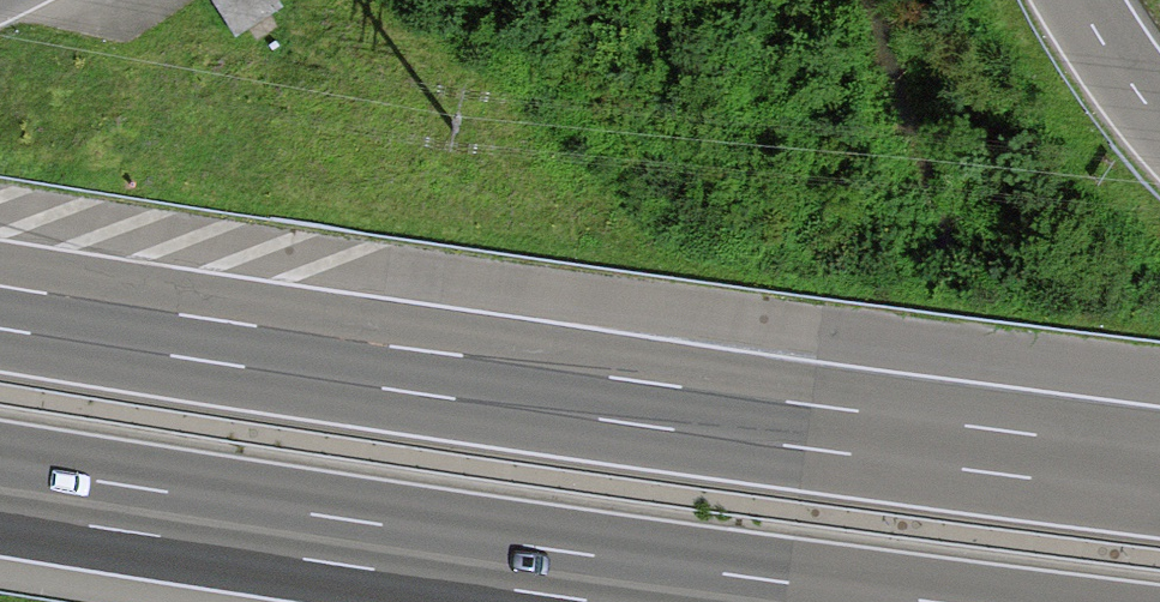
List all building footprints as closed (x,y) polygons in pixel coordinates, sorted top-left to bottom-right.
[(234,38),(283,7),(278,0),(210,0),(234,38)]
